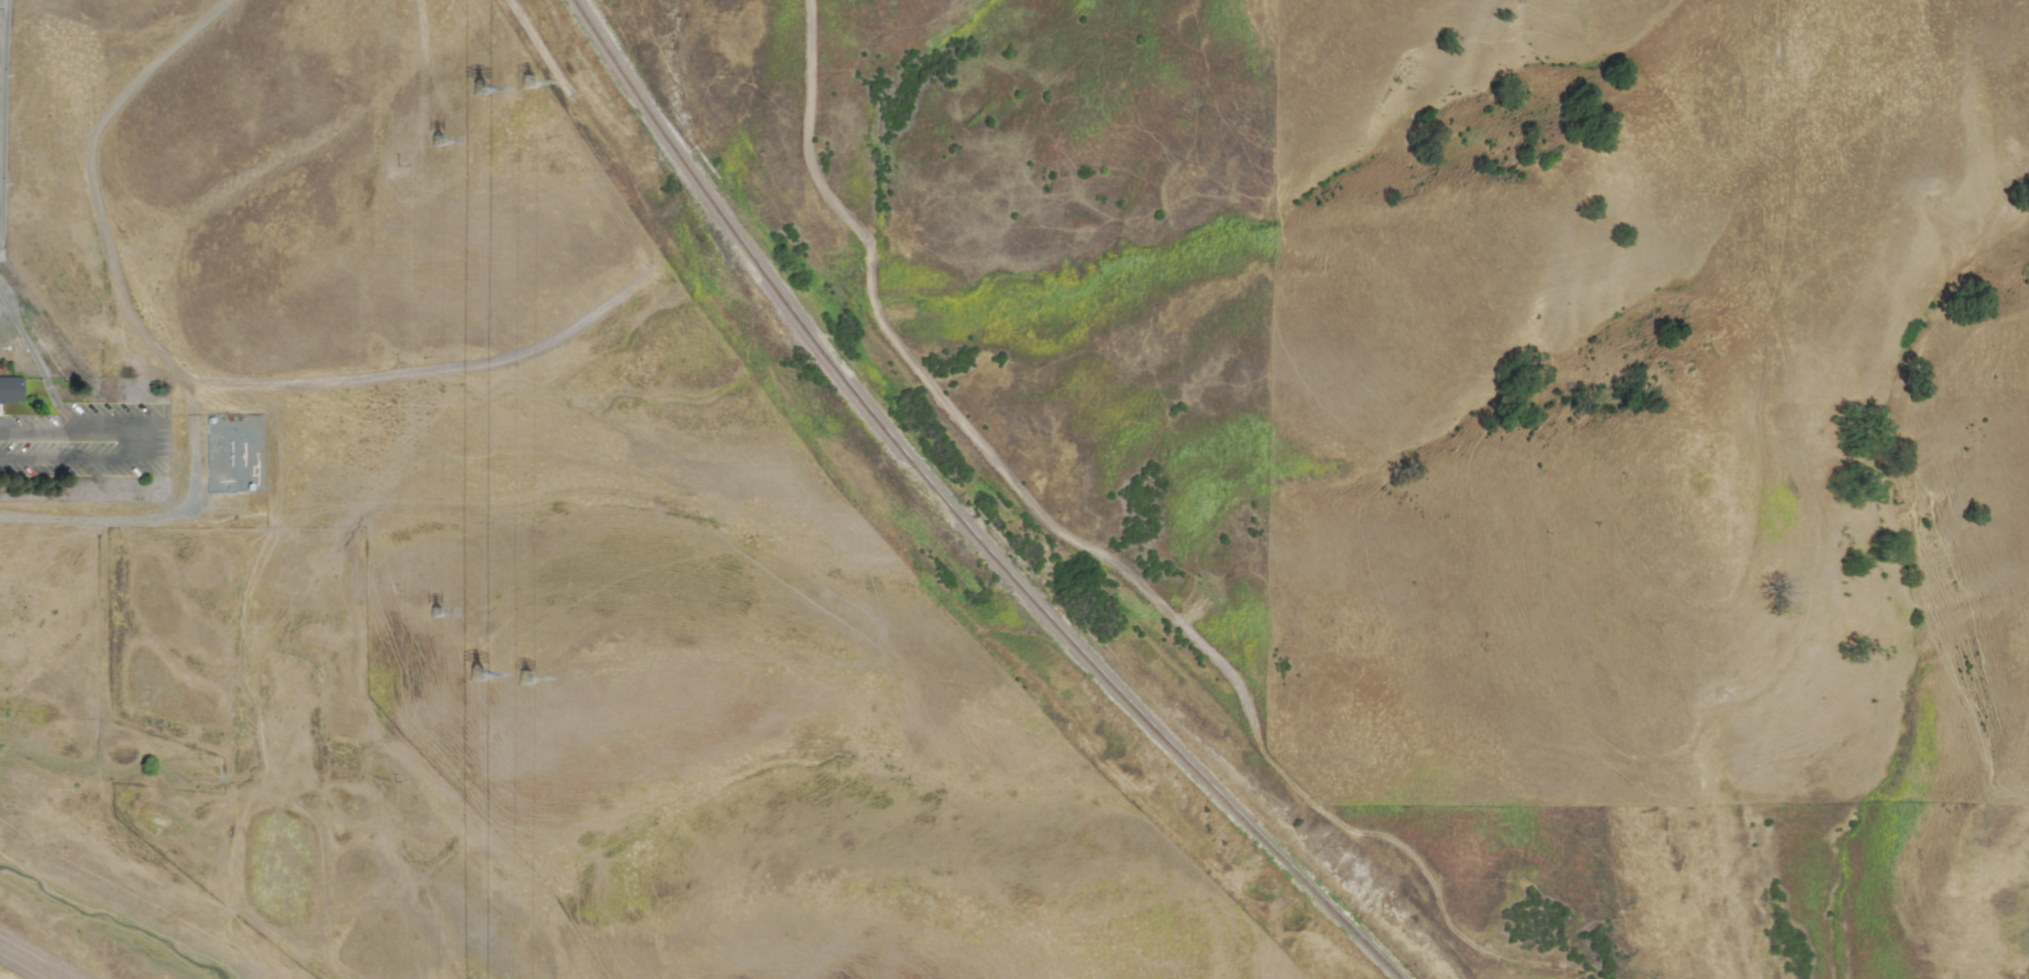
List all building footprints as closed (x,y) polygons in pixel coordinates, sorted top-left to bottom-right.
[(0,378),(0,403),(21,403),(21,378),(0,378)]
